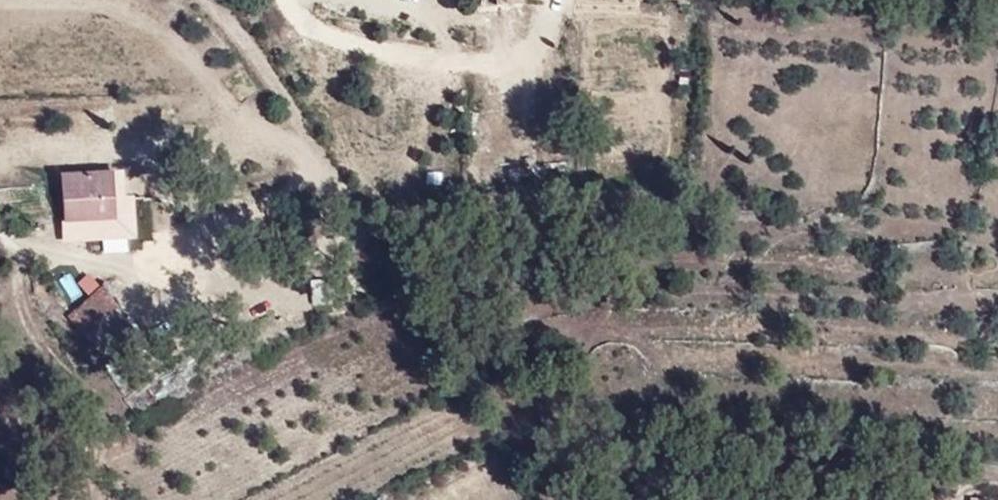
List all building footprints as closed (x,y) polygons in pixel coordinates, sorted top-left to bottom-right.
[(121,210),(120,170),(66,171),(67,229),(121,228),(121,210)] [(133,210),(133,170),(120,170),(121,210),(133,210)] [(159,315),(134,283),(144,276),(133,263),(87,299),(122,343),(159,315)]
